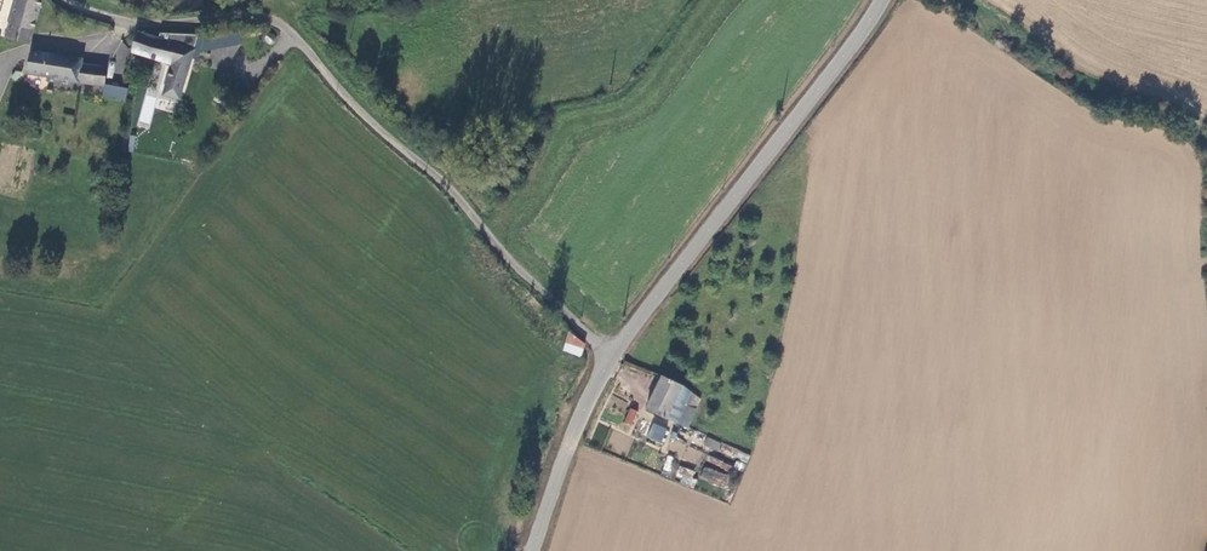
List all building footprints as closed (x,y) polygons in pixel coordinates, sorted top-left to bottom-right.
[(3,35),(27,42),(38,0),(12,0),(3,35)] [(179,96),(194,47),(135,31),(129,50),(169,61),(160,91),(179,96)] [(276,36),(275,35),(274,33),(273,32),(271,32),(269,32),(268,32),(266,33),(265,34),(264,36),(264,37),(264,39),(265,41),(266,42),(267,43),(269,43),(271,43),(272,43),(274,42),(275,41),(276,39),(276,38),(276,36)] [(76,80),(79,61),(80,56),(35,50),(27,53),(24,74),(76,80)] [(104,65),(79,61),(76,80),(101,84),(104,65)] [(125,101),(127,87),(104,84),(102,99),(125,101)] [(571,332),(562,356),(568,358),(579,361),(584,346),(571,332)] [(663,379),(645,411),(690,431),(691,427),(697,399),(678,386),(663,379)] [(624,423),(634,425),(637,410),(627,408),(624,423)] [(646,437),(661,443),(667,428),(652,422),(646,437)] [(710,437),(706,446),(721,452),(724,443),(710,437)] [(673,473),(674,457),(665,456),(664,472),(673,473)] [(678,466),(675,480),(692,484),(695,470),(678,466)] [(724,487),(728,473),(703,467),(699,480),(724,487)]
